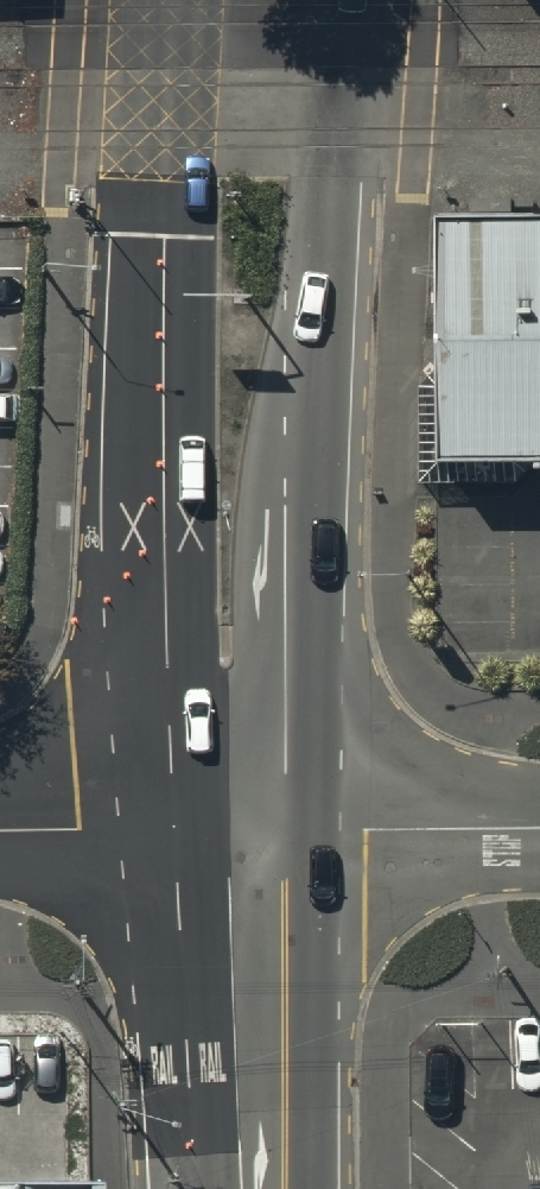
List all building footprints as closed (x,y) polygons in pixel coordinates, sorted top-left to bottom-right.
[(430,223),(431,486),(539,486),(539,222),(430,223)]
